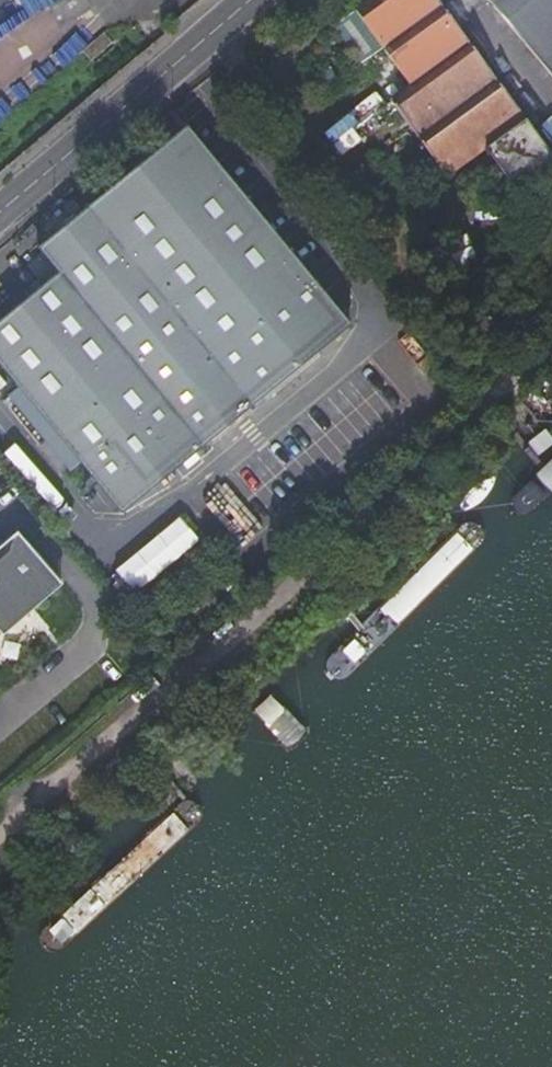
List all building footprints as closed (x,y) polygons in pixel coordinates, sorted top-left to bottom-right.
[(546,155),(436,0),(367,0),(355,10),(407,81),(387,97),(442,167),(482,141),(510,179),(546,155)] [(551,71),(551,0),(495,0),(551,71)] [(356,116),(329,130),(341,154),(368,140),(356,116)] [(353,332),(192,127),(38,247),(61,275),(0,324),(0,365),(123,514),(353,332)] [(532,189),(551,216),(551,174),(532,189)] [(184,515),(119,572),(140,596),(205,539),(184,515)] [(63,578),(17,530),(0,545),(0,634),(63,578)]
